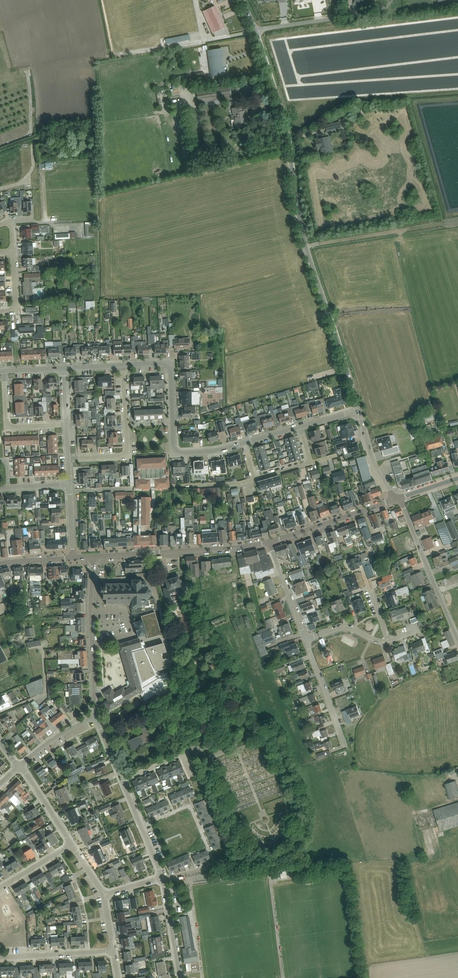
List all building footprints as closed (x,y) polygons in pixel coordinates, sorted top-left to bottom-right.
[(215,6),(202,12),(212,34),(224,28),(215,6)] [(220,49),(207,51),(211,77),(224,75),(223,67),(221,56),(220,49)] [(199,73),(193,74),(194,79),(205,78),(204,72),(203,72),(202,70),(198,71),(199,73)] [(178,83),(188,81),(187,75),(177,76),(178,83)] [(230,85),(197,90),(199,102),(231,97),(230,85)] [(245,118),(244,111),(242,112),(241,107),(237,108),(232,109),(233,114),(234,113),(236,128),(239,127),(246,126),(245,121),(244,121),(244,118),(245,118)] [(326,125),(325,125),(327,131),(342,128),(341,128),(340,122),(326,125)] [(318,148),(321,148),(322,154),(327,153),(331,152),(328,137),(319,139),(319,141),(316,141),(318,148)] [(10,208),(11,213),(17,212),(17,206),(20,205),(20,200),(20,197),(13,198),(13,203),(10,203),(10,208)] [(30,207),(30,205),(33,204),(33,198),(30,199),(30,202),(23,202),(23,207),(24,212),(31,212),(30,207)] [(31,229),(22,230),(22,239),(27,238),(31,238),(31,234),(31,233),(40,233),(40,229),(39,229),(39,225),(32,225),(32,229),(31,229)] [(27,243),(22,243),(23,247),(24,247),(24,250),(23,250),(23,255),(28,254),(33,254),(33,247),(36,247),(36,243),(32,243),(27,243)] [(28,272),(33,271),(40,271),(40,267),(40,266),(36,266),(36,265),(32,265),(32,258),(23,259),(24,268),(28,268),(28,272)] [(24,274),(24,281),(24,282),(22,282),(23,295),(25,295),(25,299),(30,299),(32,299),(32,295),(32,289),(31,280),(40,280),(40,273),(24,274)] [(1,332),(0,329),(8,329),(8,321),(2,321),(0,322),(0,333),(1,332)] [(174,348),(178,348),(190,348),(189,338),(174,339),(174,335),(169,335),(170,346),(174,346),(174,348)] [(163,344),(160,344),(160,353),(166,353),(166,350),(169,350),(168,345),(168,340),(163,340),(163,344)] [(138,354),(143,354),(143,342),(143,341),(134,342),(135,347),(135,352),(138,352),(138,354)] [(93,352),(96,352),(95,344),(90,344),(90,343),(87,343),(87,347),(88,357),(90,357),(90,355),(93,355),(93,352)] [(99,355),(102,355),(102,356),(104,356),(104,346),(101,346),(101,343),(95,344),(96,352),(99,352),(99,355)] [(104,346),(104,356),(107,356),(107,355),(110,354),(110,351),(113,351),(112,343),(107,343),(107,346),(104,346)] [(76,353),(79,353),(79,344),(73,345),(73,348),(70,348),(71,358),(74,357),(74,356),(76,356),(76,353)] [(82,356),(85,356),(85,357),(88,357),(87,347),(84,347),(84,344),(79,344),(79,353),(82,353),(82,356)] [(56,346),(56,349),(54,349),(54,358),(57,358),(57,357),(60,357),(59,354),(62,354),(62,345),(56,346)] [(68,357),(68,358),(71,358),(70,348),(67,348),(67,345),(62,345),(62,354),(65,354),(65,357),(68,357)] [(123,355),(122,345),(113,345),(114,355),(123,355)] [(132,345),(122,345),(123,355),(132,354),(132,345)] [(51,359),(54,358),(54,349),(53,346),(45,346),(45,349),(45,355),(48,354),(48,358),(51,357),(51,359)] [(179,360),(180,360),(180,368),(189,368),(188,356),(179,356),(179,360)] [(182,379),(183,387),(192,386),(191,372),(182,372),(182,373),(180,373),(180,379),(182,379)] [(111,376),(106,376),(106,377),(98,378),(98,387),(107,386),(107,387),(111,387),(111,376)] [(150,386),(147,386),(148,392),(151,392),(150,389),(156,389),(156,385),(155,376),(150,377),(150,385),(150,386)] [(164,388),(164,380),(161,380),(161,376),(155,376),(156,389),(164,388)] [(74,380),(74,386),(86,385),(86,383),(83,383),(83,377),(77,377),(77,380),(74,380)] [(139,389),(139,386),(139,377),(133,377),(133,382),(131,382),(131,386),(134,386),(136,386),(137,389),(139,389)] [(45,380),(45,382),(46,389),(51,389),(51,387),(57,387),(56,378),(48,379),(48,380),(45,380)] [(46,389),(45,382),(42,382),(42,379),(34,379),(35,390),(41,389),(41,393),(43,393),(43,394),(46,394),(46,393),(46,389)] [(15,390),(23,389),(26,389),(27,389),(27,385),(26,385),(25,380),(17,380),(17,384),(14,384),(15,390)] [(79,391),(79,394),(87,394),(86,385),(74,386),(75,392),(79,391)] [(334,406),(342,404),(346,403),(345,400),(342,388),(334,390),(336,398),(326,401),(326,402),(328,407),(334,405),(334,406)] [(19,399),(26,398),(26,389),(23,389),(15,390),(15,395),(19,395),(19,399)] [(185,392),(180,392),(181,396),(182,399),(181,399),(181,400),(181,405),(186,405),(191,405),(191,404),(199,404),(198,397),(197,392),(192,392),(191,392),(185,392)] [(76,400),(75,400),(75,403),(85,403),(85,400),(88,400),(88,394),(87,394),(79,394),(79,397),(76,397),(76,400)] [(107,404),(115,404),(115,398),(112,398),(112,395),(108,396),(103,396),(104,402),(107,402),(107,404)] [(35,407),(36,411),(36,416),(43,416),(43,409),(47,409),(46,403),(46,401),(46,397),(42,397),(42,402),(39,402),(39,407),(35,407)] [(28,404),(27,404),(26,398),(19,399),(20,402),(15,402),(16,408),(28,407),(28,404)] [(318,412),(323,411),(322,408),(325,407),(323,398),(318,399),(319,403),(316,404),(318,412)] [(314,399),(306,402),(307,403),(309,412),(312,411),(313,414),(315,413),(315,414),(316,414),(318,414),(318,413),(318,412),(316,404),(315,402),(314,399)] [(77,409),(80,408),(80,411),(88,411),(88,402),(86,402),(85,403),(75,403),(75,406),(76,406),(77,409)] [(47,409),(47,413),(50,412),(51,416),(58,415),(57,405),(52,405),(51,403),(46,403),(47,409)] [(302,408),(299,409),(302,417),(302,418),(303,418),(304,417),(305,417),(305,416),(307,415),(306,412),(309,412),(307,403),(301,405),(302,408)] [(105,410),(104,410),(104,413),(112,412),(112,413),(113,412),(113,409),(116,409),(115,404),(107,404),(107,407),(105,407),(105,410)] [(288,404),(281,406),(285,421),(290,420),(289,417),(292,416),(290,407),(289,408),(288,404)] [(270,413),(266,414),(267,418),(269,426),(269,427),(272,426),(274,425),(273,422),(276,421),(274,413),(274,412),(272,405),(268,406),(270,413)] [(190,414),(195,414),(195,406),(184,407),(187,407),(188,410),(181,410),(182,417),(186,417),(186,418),(191,418),(190,414)] [(296,410),(295,406),(290,407),(293,416),(295,415),(296,418),(302,417),(299,409),(296,410)] [(28,407),(16,408),(16,414),(20,413),(20,417),(27,417),(27,411),(28,411),(28,410),(28,407)] [(280,423),(285,422),(282,410),(281,407),(278,408),(277,409),(278,412),(274,413),(276,421),(279,420),(280,423)] [(163,419),(163,409),(148,410),(149,420),(163,419)] [(149,420),(148,410),(134,411),(135,420),(149,420)] [(76,415),(76,420),(89,419),(88,411),(80,411),(80,414),(76,415)] [(112,415),(112,413),(112,412),(104,413),(104,416),(104,421),(116,421),(116,415),(112,415)] [(258,417),(257,417),(260,426),(263,425),(264,428),(269,426),(267,418),(266,414),(265,414),(259,415),(260,417),(258,417)] [(260,426),(257,417),(249,420),(250,423),(253,431),(258,430),(257,427),(260,426)] [(77,426),(77,429),(88,428),(87,425),(88,425),(89,424),(89,419),(76,420),(76,426),(77,426)] [(236,424),(233,425),(236,436),(242,434),(241,431),(244,430),(241,421),(241,420),(235,422),(236,424)] [(246,420),(241,421),(244,430),(246,430),(247,433),(253,431),(250,423),(247,424),(246,420)] [(104,421),(104,427),(105,427),(105,430),(112,430),(114,429),(114,426),(117,426),(116,421),(104,421)] [(219,432),(225,430),(223,422),(216,424),(219,432)] [(343,438),(354,435),(353,430),(351,430),(349,423),(340,426),(342,433),(341,433),(343,438)] [(233,425),(233,424),(225,426),(227,435),(230,434),(231,437),(236,436),(233,425)] [(105,438),(109,438),(117,438),(117,432),(113,433),(112,430),(105,430),(105,438)] [(310,432),(312,442),(324,438),(324,435),(321,436),(319,430),(310,432)] [(192,441),(192,443),(198,443),(198,441),(198,436),(198,432),(190,433),(189,431),(187,431),(183,431),(184,433),(183,433),(184,442),(189,441),(192,441)] [(208,437),(209,442),(218,439),(216,432),(211,433),(211,432),(207,433),(208,437)] [(427,450),(444,445),(441,434),(430,437),(430,435),(423,437),(427,450)] [(389,436),(377,439),(380,451),(382,450),(388,449),(389,455),(400,452),(398,446),(392,447),(391,442),(394,441),(395,440),(394,436),(393,435),(390,436),(389,436)] [(90,440),(87,440),(88,448),(93,447),(93,445),(96,445),(96,436),(90,437),(90,440)] [(296,442),(294,436),(285,439),(286,442),(285,443),(285,445),(287,445),(286,445),(296,442)] [(77,437),(77,446),(82,445),(82,448),(88,448),(87,440),(87,437),(77,437)] [(109,438),(109,443),(107,444),(107,447),(113,446),(113,444),(117,443),(117,438),(109,438)] [(314,449),(317,456),(326,454),(324,450),(327,449),(325,444),(324,441),(315,444),(316,448),(314,449)] [(287,448),(286,448),(287,451),(288,451),(288,450),(298,448),(296,442),(286,445),(287,445),(287,448)] [(343,442),(335,445),(337,450),(343,448),(344,454),(348,453),(359,450),(356,442),(347,445),(346,442),(343,442)] [(254,448),(256,454),(265,451),(264,448),(265,447),(264,445),(254,448)] [(299,454),(298,448),(288,450),(288,451),(289,454),(288,454),(289,457),(290,456),(299,454)] [(441,449),(431,451),(432,457),(443,454),(441,449)] [(267,457),(266,454),(267,453),(266,450),(265,451),(256,454),(257,459),(267,457)] [(290,456),(291,459),(290,460),(290,463),(301,459),(299,454),(290,456)] [(231,457),(231,456),(227,457),(230,467),(242,463),(239,455),(231,457)] [(268,463),(268,462),(267,459),(269,459),(268,456),(267,457),(257,459),(259,465),(268,463)] [(141,460),(137,461),(137,469),(138,469),(138,471),(140,470),(140,477),(138,477),(138,479),(150,480),(150,488),(151,488),(154,488),(155,488),(154,479),(166,478),(166,475),(165,475),(165,469),(165,468),(166,468),(165,459),(162,459),(162,458),(154,458),(155,460),(147,460),(147,459),(141,459),(141,460)] [(219,461),(211,462),(213,474),(221,473),(226,473),(224,459),(219,460),(219,461)] [(450,470),(449,466),(447,462),(444,463),(443,460),(437,462),(438,465),(438,466),(430,468),(432,476),(450,470)] [(208,474),(208,471),(208,466),(204,466),(204,462),(203,461),(200,461),(199,462),(198,462),(197,461),(194,461),(193,462),(194,469),(195,470),(203,470),(203,472),(202,472),(202,474),(208,474)] [(185,473),(184,462),(180,462),(180,463),(173,463),(173,474),(185,473)] [(269,465),(270,465),(269,462),(268,462),(268,463),(259,465),(261,471),(270,468),(269,465)] [(129,466),(122,466),(122,471),(122,476),(130,475),(130,483),(134,483),(133,464),(129,464),(129,466)] [(408,487),(410,486),(409,483),(406,484),(405,481),(405,480),(404,480),(403,478),(405,477),(401,464),(400,464),(397,465),(393,466),(399,488),(402,489),(403,488),(404,489),(408,488),(408,487)] [(99,473),(99,478),(99,483),(101,483),(103,483),(102,479),(105,479),(105,474),(109,474),(108,465),(101,466),(102,473),(99,473)] [(116,478),(116,482),(119,482),(119,472),(116,472),(115,465),(108,465),(109,474),(112,474),(113,478),(116,478)] [(412,470),(415,480),(417,485),(432,480),(428,465),(412,470)] [(322,468),(323,473),(324,476),(331,474),(331,471),(329,466),(322,468)] [(79,473),(79,479),(88,478),(88,475),(91,475),(90,469),(82,469),(82,473),(79,473)] [(318,469),(310,472),(312,476),(312,479),(320,477),(319,474),(318,469)] [(343,470),(336,472),(331,474),(337,494),(343,493),(340,483),(339,481),(345,479),(343,470)] [(273,477),(276,488),(282,487),(279,476),(273,477)] [(276,488),(273,477),(268,479),(270,488),(271,490),(276,488)] [(410,486),(411,487),(417,485),(414,477),(406,479),(405,477),(403,478),(404,480),(405,480),(405,481),(406,484),(409,483),(410,486)] [(88,481),(88,478),(79,479),(79,484),(82,484),(83,487),(91,487),(91,481),(88,481)] [(166,478),(154,479),(155,488),(169,487),(168,478),(166,478)] [(381,495),(380,493),(378,488),(377,488),(371,490),(370,487),(370,485),(375,483),(373,478),(371,479),(363,482),(365,489),(364,489),(366,493),(367,496),(369,501),(374,499),(373,497),(381,495)] [(136,479),(136,488),(150,489),(150,488),(150,480),(138,479),(136,479)] [(358,485),(360,491),(362,495),(359,496),(362,504),(368,501),(362,484),(358,485)] [(137,499),(133,499),(133,504),(133,525),(138,526),(141,526),(142,526),(150,526),(150,515),(151,513),(152,512),(153,509),(154,507),(155,504),(155,501),(155,490),(154,488),(151,488),(151,489),(151,490),(152,497),(152,499),(150,499),(150,497),(141,497),(141,499),(137,499)] [(353,507),(359,505),(355,494),(352,490),(349,491),(350,495),(351,500),(353,507)] [(348,496),(349,499),(341,502),(344,510),(353,507),(351,500),(350,495),(349,491),(346,492),(347,497),(348,496)] [(57,493),(49,493),(49,504),(53,504),(58,504),(60,503),(60,498),(58,498),(57,493)] [(31,495),(24,495),(24,505),(23,505),(23,507),(25,507),(25,508),(27,509),(31,509),(32,508),(32,503),(36,502),(36,494),(31,494),(31,495)] [(12,496),(7,496),(7,500),(7,501),(7,504),(8,507),(15,507),(21,507),(21,503),(21,498),(17,498),(16,495),(12,495),(12,496)] [(316,503),(315,499),(314,496),(308,498),(310,506),(311,505),(312,512),(309,512),(311,521),(319,519),(315,507),(317,507),(316,503)] [(451,497),(441,502),(444,510),(444,509),(445,513),(452,510),(451,507),(454,505),(451,497)] [(329,507),(331,514),(340,511),(338,504),(329,507)] [(326,505),(317,509),(321,518),(330,515),(326,505)] [(192,507),(184,508),(184,510),(185,518),(185,528),(184,528),(185,531),(187,531),(187,541),(189,541),(189,543),(189,544),(193,544),(193,528),(194,528),(194,524),(193,507),(192,507)] [(398,516),(401,523),(406,521),(401,507),(395,510),(391,512),(394,518),(398,516)] [(61,509),(52,509),(52,514),(51,514),(51,522),(59,522),(59,516),(61,516),(61,509)] [(264,511),(265,513),(268,526),(267,526),(268,528),(270,535),(279,532),(277,523),(271,525),(269,520),(274,519),(271,509),(264,511)] [(295,521),(298,520),(296,514),(295,510),(292,511),(293,514),(287,516),(291,527),(292,527),(296,526),(295,521)] [(382,512),(387,527),(390,525),(389,521),(388,518),(389,517),(388,512),(387,510),(382,512)] [(420,513),(412,517),(416,526),(418,525),(419,528),(423,526),(428,525),(430,524),(429,521),(434,519),(433,518),(437,517),(434,510),(431,512),(430,510),(421,514),(420,513)] [(306,517),(304,511),(296,514),(298,520),(299,525),(305,523),(303,518),(306,517)] [(370,516),(372,521),(373,523),(375,528),(380,527),(375,514),(370,516)] [(291,527),(287,516),(279,518),(281,525),(284,524),(285,529),(291,527)] [(358,520),(358,521),(361,528),(362,528),(368,547),(374,545),(374,543),(372,537),(365,517),(358,520)] [(262,536),(268,535),(267,528),(268,528),(267,526),(265,520),(261,521),(263,528),(260,528),(262,536)] [(453,540),(457,538),(457,534),(452,520),(446,523),(453,540)] [(219,523),(216,524),(217,541),(220,541),(220,542),(226,542),(226,541),(225,532),(225,530),(224,523),(224,521),(220,521),(218,522),(219,523)] [(395,521),(390,523),(393,531),(398,529),(395,521)] [(231,522),(224,523),(225,530),(225,532),(228,532),(229,540),(232,540),(233,541),(234,541),(235,540),(236,540),(235,535),(235,531),(232,531),(231,522)] [(241,528),(239,528),(236,528),(237,540),(247,539),(246,533),(245,524),(244,522),(240,522),(241,528)] [(348,526),(351,536),(356,534),(355,531),(358,530),(356,523),(348,526)] [(194,528),(193,528),(193,544),(196,544),(201,543),(201,538),(201,534),(197,534),(197,531),(199,531),(199,525),(198,524),(194,524),(194,528)] [(211,533),(202,533),(202,543),(214,542),(217,542),(217,541),(216,524),(211,525),(211,533)] [(138,526),(133,525),(133,534),(133,538),(133,545),(134,545),(134,544),(137,544),(137,545),(141,545),(141,537),(141,535),(140,535),(140,533),(140,531),(141,529),(142,526),(141,526),(138,526)] [(252,533),(253,538),(260,537),(259,531),(258,526),(255,527),(255,528),(251,529),(252,533)] [(347,545),(353,543),(347,526),(338,529),(340,536),(346,534),(347,537),(345,538),(347,545)] [(438,530),(444,546),(445,545),(453,542),(447,529),(446,526),(438,530)] [(34,539),(29,539),(29,545),(30,549),(30,552),(30,554),(41,553),(40,544),(38,531),(38,527),(32,528),(31,528),(32,531),(33,531),(34,539)] [(168,531),(168,527),(163,527),(163,535),(159,535),(159,545),(168,545),(168,535),(168,531)] [(329,545),(331,552),(335,551),(333,548),(336,547),(335,542),(338,541),(334,531),(328,533),(332,543),(329,544),(329,545)] [(126,533),(121,533),(121,532),(116,532),(116,538),(117,538),(118,546),(127,546),(126,533)] [(382,534),(372,537),(374,543),(384,539),(382,534)] [(90,538),(89,538),(90,548),(95,547),(95,546),(101,545),(100,538),(96,538),(94,538),(94,536),(93,535),(90,536),(89,537),(90,538)] [(144,535),(141,535),(141,537),(141,545),(144,545),(148,545),(153,545),(153,544),(155,544),(155,545),(156,545),(155,535),(148,535),(144,535)] [(322,546),(326,545),(323,535),(315,537),(318,545),(322,544),(322,546)] [(431,537),(427,538),(422,540),(426,550),(435,547),(431,537)] [(67,545),(67,538),(63,538),(63,540),(55,540),(56,549),(65,548),(64,545),(67,545)] [(12,540),(13,555),(22,554),(22,547),(23,547),(22,539),(12,540)] [(297,556),(298,560),(301,567),(308,565),(306,558),(311,556),(311,554),(316,552),(311,539),(297,544),(302,556),(298,557),(297,556)] [(56,549),(55,540),(47,541),(47,549),(56,549)] [(291,562),(298,560),(297,556),(292,543),(287,545),(286,544),(276,547),(279,557),(288,554),(291,562)] [(274,567),(271,559),(269,559),(266,550),(258,552),(258,549),(244,552),(245,555),(238,556),(240,567),(241,574),(246,573),(246,574),(251,573),(251,572),(256,571),(256,572),(255,573),(257,579),(273,574),(274,573),(274,572),(273,569),(274,568),(274,567)] [(357,569),(358,568),(360,567),(359,566),(363,565),(361,559),(360,555),(359,554),(356,555),(356,558),(348,561),(348,562),(347,563),(348,565),(349,566),(350,565),(351,570),(357,569)] [(412,558),(411,555),(401,560),(403,564),(404,563),(405,566),(411,564),(412,566),(418,564),(415,557),(412,558)] [(441,555),(438,556),(433,558),(436,565),(439,564),(441,567),(449,564),(447,557),(442,559),(441,555)] [(195,581),(199,581),(199,576),(198,564),(195,564),(195,556),(186,557),(186,558),(182,559),(183,567),(187,566),(187,570),(190,570),(191,571),(192,571),(192,577),(195,577),(195,581)] [(211,559),(212,570),(221,569),(220,568),(231,566),(230,557),(211,559)] [(457,557),(449,559),(452,566),(453,566),(454,570),(457,568),(457,560),(457,557)] [(129,564),(124,564),(125,572),(142,571),(141,567),(146,567),(145,560),(129,561),(129,564)] [(204,577),(204,571),(210,571),(210,561),(201,562),(202,568),(199,568),(199,576),(199,577),(204,577)] [(371,565),(364,567),(368,579),(375,576),(371,565)] [(59,571),(58,566),(48,567),(49,579),(59,579),(59,571)] [(68,578),(68,566),(60,566),(60,575),(67,575),(67,578),(68,578)] [(13,567),(14,572),(14,576),(20,575),(20,583),(19,583),(19,589),(21,589),(21,593),(23,593),(23,589),(24,589),(23,575),(23,567),(13,567)] [(43,575),(42,575),(43,575),(43,567),(28,567),(25,567),(26,574),(27,575),(30,575),(30,586),(30,589),(31,589),(31,596),(41,596),(41,586),(41,579),(43,579),(43,575)] [(3,577),(6,575),(10,575),(9,568),(2,569),(0,570),(0,574),(1,577),(3,577)] [(73,574),(69,574),(69,578),(71,578),(71,579),(72,581),(75,581),(75,579),(77,578),(82,578),(82,569),(73,570),(73,574)] [(423,576),(421,572),(411,576),(410,573),(405,575),(404,575),(406,579),(410,577),(411,581),(414,580),(417,586),(424,583),(422,578),(421,577),(423,576)] [(163,591),(164,593),(166,599),(171,597),(169,593),(178,590),(177,589),(177,588),(181,586),(183,593),(188,592),(185,582),(180,583),(177,574),(173,576),(172,577),(172,578),(165,580),(167,588),(163,589),(163,591)] [(386,591),(389,590),(389,589),(392,588),(390,580),(393,579),(391,574),(382,577),(383,580),(378,582),(380,585),(380,586),(381,587),(380,588),(382,592),(385,591),(386,591)] [(349,591),(354,589),(359,587),(358,583),(357,583),(356,580),(357,580),(355,575),(345,578),(349,591)] [(321,588),(317,578),(309,581),(311,585),(313,584),(316,590),(321,588)] [(104,585),(102,585),(101,585),(100,585),(100,586),(99,586),(99,592),(100,592),(100,593),(101,593),(103,593),(103,598),(102,599),(102,600),(103,599),(106,599),(106,600),(106,602),(106,603),(105,604),(106,605),(106,604),(107,604),(109,604),(109,605),(110,605),(110,604),(112,604),(112,605),(113,605),(113,604),(116,604),(119,604),(119,605),(119,604),(122,603),(122,604),(123,604),(123,603),(125,603),(125,604),(126,604),(126,603),(129,603),(129,604),(129,603),(131,603),(131,606),(132,606),(132,607),(132,608),(133,608),(133,611),(133,612),(134,612),(134,614),(134,615),(135,615),(138,614),(139,614),(138,614),(142,613),(153,610),(154,610),(153,609),(157,608),(157,609),(157,608),(156,606),(156,605),(155,602),(155,601),(154,598),(149,598),(149,599),(148,598),(149,597),(151,595),(151,591),(148,588),(147,588),(147,587),(147,586),(147,584),(147,583),(145,581),(144,581),(140,581),(140,579),(128,580),(128,582),(119,583),(105,583),(104,584),(104,585)] [(264,581),(268,591),(267,591),(266,592),(265,593),(266,595),(267,596),(268,596),(269,595),(270,596),(275,594),(274,594),(277,593),(276,588),(275,589),(274,586),(271,579),(264,581)] [(308,590),(304,580),(293,585),(295,592),(295,593),(296,592),(297,595),(308,590)] [(398,596),(407,593),(409,592),(407,586),(398,589),(396,590),(395,590),(389,592),(390,596),(386,597),(387,600),(386,601),(387,604),(388,603),(390,607),(398,604),(396,596),(398,596)] [(432,589),(423,593),(427,603),(425,604),(428,611),(439,606),(432,589)] [(75,598),(75,599),(79,598),(84,598),(83,590),(75,591),(75,595),(72,595),(72,598),(75,598)] [(344,609),(341,599),(331,603),(333,608),(336,607),(338,612),(344,609)] [(366,610),(362,599),(353,602),(354,606),(355,606),(358,613),(366,610)] [(283,612),(282,608),(281,606),(282,606),(281,601),(271,605),(273,609),(274,609),(278,619),(286,616),(284,612),(283,612)] [(307,614),(309,613),(316,611),(315,607),(314,608),(311,601),(301,605),(303,612),(306,611),(307,614)] [(70,602),(61,603),(61,608),(68,608),(68,612),(63,612),(63,615),(70,615),(77,614),(77,611),(84,611),(84,603),(70,603),(70,602)] [(394,622),(400,619),(401,620),(410,617),(406,607),(390,613),(394,622)] [(309,613),(310,616),(309,617),(311,623),(320,620),(318,615),(318,614),(316,610),(316,611),(309,613)] [(148,614),(141,616),(142,620),(142,619),(142,620),(134,622),(134,623),(136,628),(135,628),(136,631),(138,636),(138,637),(139,637),(146,635),(147,638),(161,634),(157,620),(155,612),(148,614)] [(70,615),(63,615),(64,620),(71,620),(71,622),(71,625),(85,624),(85,617),(77,617),(77,614),(70,615)] [(240,629),(254,625),(251,614),(241,617),(242,619),(237,620),(240,629)] [(410,619),(412,624),(414,623),(417,622),(419,625),(421,624),(420,621),(418,616),(410,619)] [(270,619),(264,621),(267,627),(267,629),(273,627),(270,619)] [(287,637),(293,634),(289,623),(278,627),(280,631),(278,632),(279,635),(276,636),(278,640),(281,639),(287,637)] [(71,625),(65,625),(66,632),(71,631),(71,635),(77,635),(77,632),(85,632),(85,624),(71,625)] [(258,634),(253,636),(258,648),(263,646),(265,645),(275,641),(270,629),(268,630),(266,631),(261,633),(259,634),(258,634)] [(445,632),(448,639),(441,642),(444,649),(455,644),(450,630),(445,632)] [(79,646),(81,646),(86,646),(85,638),(80,639),(80,637),(73,637),(73,640),(75,640),(75,643),(79,643),(79,646)] [(29,642),(26,642),(28,648),(41,645),(40,640),(36,640),(33,641),(33,638),(29,639),(29,642)] [(105,692),(103,693),(105,696),(108,700),(104,703),(108,711),(136,694),(141,691),(142,693),(140,694),(144,701),(152,696),(163,689),(167,687),(166,686),(169,685),(167,680),(169,679),(167,672),(163,673),(160,674),(159,670),(165,668),(170,667),(169,662),(168,658),(163,659),(161,653),(166,652),(164,643),(146,648),(143,642),(140,643),(139,638),(138,638),(136,639),(119,644),(118,644),(118,645),(129,681),(127,681),(127,684),(128,685),(125,686),(127,689),(125,690),(123,687),(114,693),(111,688),(107,690),(105,692)] [(423,641),(411,645),(411,647),(413,654),(424,650),(426,653),(430,651),(427,643),(424,644),(423,641)] [(300,652),(296,643),(290,646),(288,642),(280,645),(282,652),(287,650),(289,656),(300,652)] [(8,660),(0,645),(0,664),(8,660)] [(410,652),(407,653),(404,645),(396,648),(397,650),(392,651),(395,658),(400,657),(401,659),(404,658),(405,661),(410,659),(411,662),(413,661),(410,652)] [(434,653),(432,654),(433,656),(444,652),(442,648),(433,651),(434,653)] [(61,659),(87,658),(86,650),(77,651),(77,654),(74,654),(73,654),(73,649),(67,650),(58,651),(58,659),(61,659)] [(442,654),(437,656),(438,660),(446,657),(448,663),(457,660),(457,651),(448,655),(447,652),(442,654)] [(387,664),(386,661),(384,656),(373,660),(376,669),(385,666),(389,675),(394,674),(391,663),(387,664)] [(87,658),(61,659),(61,660),(61,663),(67,663),(67,664),(78,663),(78,666),(82,666),(87,666),(87,658)] [(291,672),(294,671),(305,667),(303,661),(298,663),(297,659),(289,662),(290,666),(288,667),(291,672)] [(275,667),(277,672),(286,669),(284,663),(275,667)] [(364,666),(357,668),(354,670),(356,677),(364,674),(365,677),(367,676),(368,680),(371,678),(369,673),(366,675),(366,674),(364,666)] [(75,680),(84,680),(84,673),(82,673),(82,670),(71,670),(72,674),(75,674),(75,680)] [(307,671),(293,676),(294,678),(300,676),(302,679),(309,676),(307,671)] [(43,678),(42,678),(25,685),(30,697),(43,693),(44,688),(43,678)] [(345,687),(343,681),(332,684),(334,691),(337,690),(339,695),(346,692),(345,687)] [(311,692),(310,690),(312,689),(310,682),(298,686),(299,689),(301,689),(303,695),(311,692)] [(70,688),(68,688),(69,691),(69,696),(69,700),(69,705),(74,705),(74,704),(80,704),(81,704),(81,700),(80,700),(80,691),(80,690),(82,690),(81,690),(81,688),(82,688),(81,683),(76,684),(69,684),(70,688)] [(309,698),(311,702),(316,700),(314,694),(300,699),(300,701),(309,698)] [(10,706),(8,702),(6,703),(2,696),(0,697),(0,710),(10,706)] [(39,707),(42,704),(37,698),(34,701),(39,707)] [(63,702),(60,705),(61,707),(66,713),(69,711),(63,702)] [(310,711),(311,714),(313,717),(321,714),(320,712),(322,711),(319,704),(308,709),(309,712),(310,711)] [(53,706),(50,709),(60,721),(65,716),(61,711),(58,713),(53,706)] [(357,706),(342,712),(346,721),(351,719),(350,718),(360,715),(357,706)] [(42,714),(47,719),(49,717),(45,712),(46,711),(44,708),(40,711),(42,714)] [(53,718),(50,720),(54,725),(60,721),(50,709),(48,711),(53,718)] [(13,721),(13,720),(12,719),(11,718),(8,715),(1,719),(3,723),(3,724),(3,725),(5,725),(10,732),(16,727),(12,721),(13,721)] [(326,722),(325,719),(326,718),(325,715),(323,716),(321,717),(320,715),(309,719),(310,722),(315,721),(315,722),(318,721),(317,721),(318,721),(319,721),(320,724),(326,722)] [(45,732),(40,727),(39,725),(35,719),(31,722),(37,730),(35,732),(39,737),(45,732)] [(44,721),(39,725),(40,727),(45,732),(50,728),(46,723),(44,721)] [(128,741),(132,749),(143,744),(151,740),(145,727),(144,727),(140,729),(143,735),(139,736),(135,738),(128,741)] [(321,739),(322,741),(324,741),(328,739),(326,737),(328,736),(326,729),(321,731),(320,730),(312,733),(314,738),(322,735),(323,738),(321,739)] [(29,737),(27,734),(29,732),(27,730),(22,735),(30,745),(36,740),(32,735),(29,737)] [(22,740),(17,734),(13,738),(17,743),(15,745),(17,748),(20,753),(26,748),(20,741),(22,740)] [(83,746),(85,749),(82,750),(85,755),(100,747),(95,736),(84,742),(86,744),(83,746)] [(317,750),(326,746),(327,749),(333,747),(330,741),(325,743),(324,741),(322,741),(322,742),(315,744),(317,750)] [(73,745),(67,748),(69,752),(71,756),(78,753),(77,753),(82,750),(80,747),(76,750),(73,745)] [(223,746),(212,748),(214,755),(225,752),(223,746)] [(98,761),(91,764),(92,767),(106,761),(104,757),(97,760),(98,761)] [(51,767),(55,773),(57,771),(55,768),(58,766),(56,763),(57,763),(53,758),(47,762),(51,767)] [(184,772),(180,761),(176,763),(177,768),(176,768),(177,771),(175,772),(177,775),(180,782),(183,781),(180,773),(184,772)] [(177,768),(176,763),(175,762),(170,764),(170,765),(168,766),(173,776),(177,775),(175,772),(177,771),(176,768),(177,768)] [(108,771),(106,767),(105,765),(106,765),(105,765),(95,769),(98,776),(108,771)] [(39,776),(46,785),(50,782),(48,779),(46,777),(45,778),(44,776),(47,773),(45,770),(42,766),(35,771),(39,776)] [(173,776),(168,766),(167,767),(166,766),(161,768),(161,769),(163,774),(165,773),(166,776),(168,775),(169,778),(173,776)] [(169,778),(168,775),(166,776),(165,773),(163,774),(161,769),(157,771),(161,781),(166,779),(169,787),(172,785),(169,778)] [(71,773),(72,775),(66,779),(68,785),(79,780),(76,773),(75,771),(71,773)] [(159,782),(155,772),(151,774),(152,778),(151,779),(152,782),(150,782),(152,785),(155,793),(158,791),(155,784),(159,782)] [(152,778),(151,774),(150,773),(145,775),(145,776),(143,777),(148,787),(152,785),(150,782),(152,782),(151,779),(152,778)] [(148,787),(143,777),(142,777),(141,776),(136,779),(136,780),(138,785),(140,784),(141,787),(143,786),(144,788),(148,787)] [(19,780),(14,785),(27,799),(29,797),(27,795),(29,794),(26,791),(25,792),(21,787),(23,785),(19,780)] [(104,796),(109,794),(112,793),(110,787),(109,788),(108,786),(111,785),(110,780),(99,785),(104,796)] [(144,788),(143,786),(141,787),(140,784),(138,785),(136,780),(132,781),(136,792),(140,790),(144,797),(147,796),(144,788)] [(457,797),(457,787),(456,781),(445,784),(449,799),(457,797)] [(13,794),(15,792),(24,802),(27,800),(27,799),(14,785),(9,790),(13,794)] [(188,788),(183,790),(186,798),(193,795),(190,787),(189,785),(187,786),(188,788)] [(60,804),(61,804),(70,800),(64,787),(55,791),(57,796),(58,796),(59,798),(61,803),(60,804)] [(180,801),(186,798),(183,790),(182,788),(180,789),(181,791),(176,793),(180,801)] [(169,796),(173,804),(180,801),(176,793),(175,791),(174,792),(174,794),(169,796)] [(2,796),(0,798),(4,803),(6,805),(8,807),(9,807),(12,810),(12,809),(14,807),(12,805),(7,800),(9,798),(9,797),(5,793),(5,794),(4,793),(3,793),(1,795),(2,796)] [(14,795),(12,797),(16,801),(19,805),(21,802),(18,799),(14,795)] [(19,805),(16,801),(12,797),(10,799),(17,807),(20,811),(22,812),(24,810),(19,805)] [(85,800),(77,804),(79,808),(86,805),(87,806),(91,805),(88,798),(85,800)] [(164,799),(164,801),(160,803),(163,811),(170,808),(167,800),(166,798),(164,799)] [(197,811),(206,807),(203,800),(194,804),(197,811)] [(156,814),(163,811),(160,803),(153,806),(156,814)] [(434,810),(440,831),(457,826),(457,803),(434,810)] [(116,817),(118,820),(119,824),(125,822),(122,817),(125,816),(120,804),(112,807),(113,810),(109,812),(112,819),(116,817)] [(29,815),(31,819),(39,814),(35,807),(32,809),(30,805),(23,812),(24,815),(25,814),(27,817),(29,815)] [(156,814),(153,806),(146,809),(149,817),(156,814)] [(197,811),(200,818),(209,814),(210,813),(209,812),(208,812),(206,807),(197,811)] [(74,809),(67,812),(72,825),(75,824),(77,824),(76,823),(80,821),(74,809)] [(200,818),(203,825),(211,821),(209,814),(200,818)] [(41,817),(35,820),(32,822),(34,825),(30,827),(32,830),(44,823),(41,817)] [(91,839),(88,830),(91,829),(88,822),(84,824),(86,827),(79,830),(78,831),(79,833),(80,833),(84,842),(85,842),(88,847),(100,842),(99,841),(102,840),(101,837),(98,839),(92,841),(91,839)] [(213,825),(205,828),(208,835),(216,832),(217,831),(217,829),(215,830),(213,825)] [(22,827),(15,831),(20,840),(27,836),(22,827)] [(135,842),(130,832),(129,828),(120,832),(126,845),(129,843),(131,846),(129,847),(131,852),(137,850),(135,845),(134,845),(133,842),(135,842)] [(31,839),(37,835),(40,840),(44,838),(39,830),(29,836),(28,836),(30,840),(31,839)] [(52,832),(47,836),(46,836),(46,837),(52,845),(58,841),(52,832)] [(220,836),(218,836),(216,832),(208,835),(211,842),(219,839),(219,838),(221,837),(220,836)] [(33,843),(31,839),(30,840),(28,836),(29,836),(28,836),(24,838),(28,845),(33,843)] [(211,842),(214,849),(222,846),(220,842),(222,841),(221,838),(219,839),(211,842)] [(47,848),(44,844),(43,843),(40,845),(38,842),(35,843),(40,852),(47,848)] [(28,860),(29,859),(35,855),(30,847),(27,850),(27,851),(24,853),(25,854),(21,857),(24,861),(28,859),(28,860)] [(94,854),(96,860),(98,864),(102,862),(102,863),(103,862),(106,861),(100,847),(90,852),(91,855),(94,854)] [(113,847),(110,848),(115,857),(117,860),(119,859),(118,856),(113,847)] [(14,850),(11,852),(15,858),(16,859),(19,864),(22,863),(19,858),(18,856),(14,850)] [(200,853),(203,862),(210,859),(207,850),(200,853)] [(200,853),(193,856),(196,865),(203,862),(200,853)] [(184,865),(191,862),(188,856),(187,854),(180,857),(184,865)] [(144,862),(143,859),(141,855),(131,860),(134,867),(136,866),(139,872),(146,869),(143,862),(144,862)] [(7,857),(4,859),(7,864),(4,866),(8,872),(9,872),(12,871),(11,870),(14,868),(10,862),(7,857)] [(180,857),(174,860),(177,868),(184,865),(180,857)] [(16,859),(10,862),(14,868),(16,867),(17,868),(19,866),(19,865),(19,864),(16,859)] [(114,867),(120,864),(118,860),(108,864),(110,868),(106,870),(106,871),(103,872),(106,878),(109,877),(111,882),(115,880),(116,880),(116,879),(118,878),(114,867)] [(174,860),(167,863),(170,871),(177,868),(174,860)] [(54,865),(58,872),(64,868),(60,862),(54,865)] [(48,869),(52,875),(58,872),(54,865),(48,869)] [(287,878),(286,869),(277,870),(277,876),(280,876),(280,878),(287,878)] [(43,872),(37,876),(41,882),(47,879),(43,872)] [(31,879),(35,885),(41,882),(37,876),(31,879)] [(47,892),(52,890),(56,887),(52,882),(50,878),(47,880),(51,886),(45,889),(47,892)] [(67,881),(64,882),(56,887),(52,890),(53,893),(63,887),(64,887),(67,893),(74,890),(71,884),(69,885),(67,881)] [(25,882),(20,886),(24,892),(29,889),(25,882)] [(28,899),(24,892),(20,886),(14,889),(18,896),(20,894),(24,901),(28,899)] [(36,886),(33,888),(39,898),(41,896),(36,886)] [(30,890),(32,893),(31,894),(34,900),(35,900),(38,904),(40,903),(38,898),(39,898),(33,888),(30,890)] [(76,896),(74,890),(67,893),(69,899),(76,896)] [(146,892),(147,897),(148,906),(156,905),(156,904),(157,904),(156,897),(154,897),(153,890),(146,892)] [(16,898),(21,907),(22,908),(24,907),(18,897),(16,898)] [(122,904),(129,903),(128,899),(115,901),(116,909),(123,908),(122,904)] [(81,913),(79,906),(72,907),(73,914),(81,913)] [(122,912),(117,913),(118,921),(123,920),(125,920),(126,920),(125,919),(125,915),(130,914),(130,911),(124,912),(122,912)] [(81,913),(73,914),(75,921),(82,919),(81,913)] [(161,929),(161,926),(160,920),(159,921),(158,916),(149,918),(151,927),(148,927),(149,931),(153,931),(156,930),(161,929)] [(186,916),(180,917),(185,948),(182,948),(185,963),(198,961),(197,951),(192,951),(186,916)] [(131,924),(131,922),(127,922),(125,923),(121,923),(122,925),(119,926),(120,930),(119,930),(119,932),(120,932),(120,933),(125,932),(126,932),(126,928),(132,927),(131,924)] [(77,927),(77,925),(76,925),(76,924),(67,925),(67,932),(68,937),(70,936),(70,926),(71,926),(71,927),(77,927)] [(32,947),(38,947),(38,939),(37,936),(34,936),(34,940),(32,940),(32,938),(30,938),(30,934),(27,934),(28,943),(31,943),(32,947)] [(87,936),(78,937),(78,944),(85,944),(85,941),(88,941),(87,936)] [(157,937),(149,938),(150,942),(152,942),(154,953),(152,953),(153,957),(157,956),(160,956),(165,955),(165,954),(164,955),(163,951),(162,951),(160,941),(162,940),(161,937),(162,937),(161,936),(157,937)] [(132,941),(132,937),(121,939),(123,947),(129,946),(128,941),(132,941)] [(98,969),(99,972),(103,971),(102,969),(106,969),(106,961),(98,961),(98,969)] [(156,963),(158,976),(161,976),(161,977),(169,977),(170,977),(169,974),(167,975),(164,961),(156,963)] [(126,966),(125,966),(125,969),(126,969),(127,972),(127,973),(132,972),(134,972),(138,971),(137,962),(133,963),(133,964),(131,964),(126,965),(126,966)]
